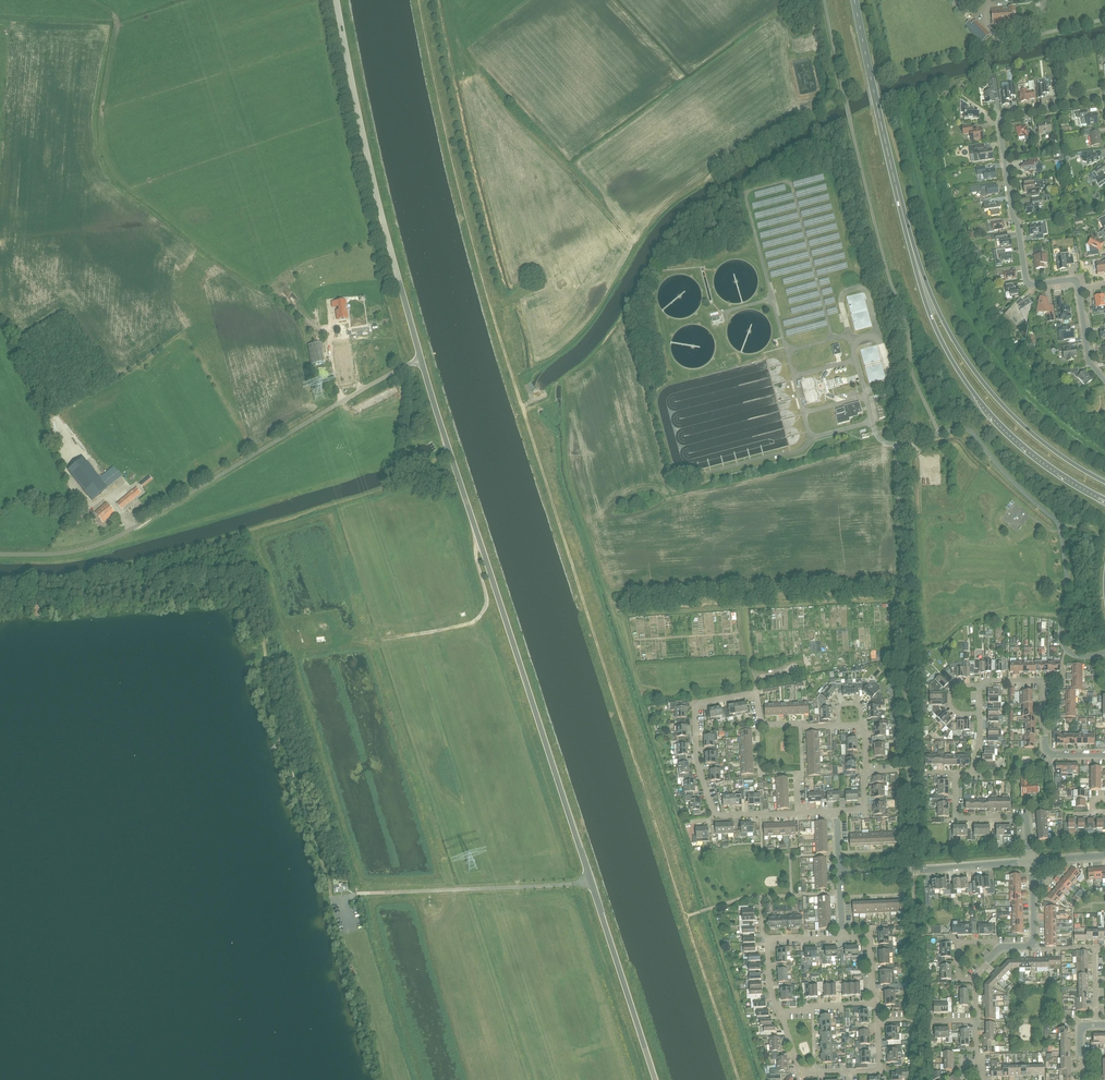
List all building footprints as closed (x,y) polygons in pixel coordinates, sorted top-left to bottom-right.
[(992,24),(1015,22),(1014,7),(991,9),(992,24)] [(975,21),(971,24),(969,27),(974,33),(981,27),(975,21)] [(989,36),(984,30),(977,36),(982,42),(989,36)] [(1046,83),(1037,84),(1038,89),(1037,89),(1038,97),(1043,97),(1043,94),(1048,93),(1048,87),(1051,86),(1049,78),(1045,79),(1046,83)] [(985,91),(985,92),(986,103),(994,102),(993,93),(997,92),(995,79),(988,80),(989,87),(985,91)] [(1034,100),(1034,98),(1033,89),(1035,89),(1034,81),(1028,82),(1029,90),(1027,90),(1026,86),(1024,84),(1018,85),(1020,102),(1028,101),(1028,99),(1031,99),(1031,100),(1034,100)] [(1009,100),(1011,100),(1011,94),(1011,93),(1016,92),(1015,83),(1008,84),(1009,85),(1006,86),(1004,89),(1002,89),(1003,98),(1002,98),(1003,105),(1009,104),(1009,100)] [(960,99),(960,113),(964,113),(964,119),(979,119),(979,113),(974,113),(974,109),(969,109),(969,105),(960,99)] [(1087,126),(1098,124),(1096,113),(1087,115),(1086,111),(1079,112),(1079,110),(1073,111),(1074,118),(1075,119),(1078,118),(1079,125),(1080,126),(1087,126)] [(1040,141),(1039,137),(1039,133),(1050,132),(1049,123),(1041,124),(1041,123),(1037,123),(1038,129),(1034,129),(1035,141),(1040,141)] [(971,130),(971,126),(962,127),(963,134),(970,133),(971,140),(983,139),(981,128),(971,130)] [(1033,140),(1031,132),(1027,132),(1026,126),(1021,127),(1021,126),(1018,127),(1016,128),(1018,137),(1024,136),(1025,141),(1033,140)] [(1098,137),(1100,136),(1099,132),(1092,133),(1091,129),(1082,130),(1083,136),(1090,135),(1091,146),(1099,144),(1098,137)] [(978,161),(993,159),(991,148),(983,150),(983,145),(973,147),(974,154),(973,155),(974,162),(978,161)] [(1093,150),(1082,152),(1082,154),(1081,157),(1082,161),(1085,162),(1087,161),(1088,164),(1103,158),(1101,154),(1096,156),(1095,153),(1094,154),(1093,150)] [(1037,159),(1030,160),(1030,163),(1027,164),(1024,164),(1021,169),(1025,172),(1027,171),(1031,174),(1034,171),(1036,171),(1038,173),(1040,171),(1040,168),(1040,166),(1039,164),(1038,162),(1037,160),(1037,159)] [(1091,173),(1097,181),(1096,181),(1099,187),(1104,183),(1104,179),(1102,175),(1103,174),(1104,172),(1104,167),(1103,164),(1094,171),(1091,173)] [(984,179),(996,178),(994,170),(985,171),(985,167),(976,168),(977,175),(983,174),(984,179)] [(1023,179),(1024,184),(1023,184),(1024,192),(1027,192),(1028,195),(1031,194),(1032,196),(1039,195),(1038,193),(1039,193),(1039,191),(1041,191),(1041,189),(1044,188),(1042,180),(1033,181),(1033,178),(1023,179)] [(981,191),(981,197),(982,197),(986,197),(987,195),(998,194),(997,187),(989,188),(988,184),(970,187),(971,193),(981,191)] [(983,207),(984,212),(990,211),(990,216),(999,215),(999,209),(1000,209),(999,204),(995,205),(995,204),(989,205),(989,202),(991,202),(991,198),(980,200),(980,203),(983,203),(984,206),(983,207)] [(1031,200),(1032,204),(1026,205),(1027,214),(1034,213),(1034,212),(1039,211),(1038,206),(1042,205),(1041,198),(1031,200)] [(987,221),(988,227),(989,231),(994,230),(1003,229),(1003,228),(1005,228),(1004,223),(1002,223),(1002,222),(1001,222),(995,223),(994,220),(993,220),(987,221)] [(1036,235),(1036,240),(1044,239),(1043,233),(1045,232),(1044,224),(1043,224),(1040,224),(1039,222),(1032,223),(1032,224),(1032,225),(1029,226),(1030,235),(1035,234),(1036,235)] [(1007,233),(1002,234),(995,235),(996,241),(999,241),(1000,246),(1006,245),(1011,244),(1010,236),(1008,237),(1007,233)] [(1100,248),(1103,243),(1091,236),(1087,244),(1089,245),(1090,251),(1088,252),(1088,256),(1098,255),(1098,249),(1099,247),(1100,248)] [(1043,263),(1047,263),(1046,254),(1042,255),(1041,248),(1033,249),(1034,256),(1033,256),(1035,269),(1044,267),(1043,263)] [(997,259),(1001,262),(1002,262),(1003,263),(1012,261),(1011,254),(1006,255),(1004,255),(1004,249),(996,250),(997,259)] [(1069,252),(1060,254),(1054,255),(1055,260),(1056,260),(1058,270),(1066,268),(1066,265),(1067,265),(1067,262),(1070,262),(1069,252)] [(1096,263),(1097,272),(1104,271),(1104,261),(1096,263)] [(1008,268),(996,270),(997,275),(1000,275),(1001,281),(1000,281),(1001,281),(1005,280),(1005,279),(1016,278),(1015,270),(1008,271),(1008,268)] [(283,290),(304,273),(302,271),(281,288),(283,290)] [(1006,292),(1006,293),(1005,294),(1006,296),(1006,297),(1006,298),(1007,298),(1012,298),(1013,296),(1018,296),(1017,287),(1012,287),(1012,284),(1005,285),(1006,292)] [(846,297),(855,330),(871,325),(863,293),(846,297)] [(1099,307),(1104,306),(1103,295),(1095,296),(1096,305),(1092,306),(1093,313),(1099,312),(1099,307)] [(1022,302),(1019,298),(1009,309),(1004,314),(1009,319),(1013,317),(1017,322),(1023,317),(1024,319),(1027,317),(1030,302),(1029,300),(1025,302),(1024,301),(1022,302)] [(1043,315),(1044,313),(1046,313),(1047,321),(1054,320),(1052,307),(1048,307),(1047,300),(1045,300),(1045,298),(1042,299),(1040,298),(1036,314),(1037,315),(1042,316),(1043,315)] [(1070,314),(1069,312),(1070,312),(1069,307),(1066,308),(1066,304),(1061,305),(1060,298),(1055,298),(1058,320),(1063,319),(1063,321),(1068,320),(1068,319),(1071,319),(1070,314)] [(345,301),(335,302),(336,307),(338,307),(339,310),(336,311),(337,320),(347,318),(346,309),(345,310),(345,306),(346,306),(345,301)] [(712,324),(723,322),(722,315),(719,316),(718,312),(710,314),(712,324)] [(1063,339),(1074,338),(1073,329),(1070,330),(1070,326),(1058,328),(1059,335),(1058,335),(1059,341),(1063,340),(1063,339)] [(372,337),(372,328),(351,328),(351,336),(372,337)] [(323,342),(309,344),(311,364),(325,362),(323,342)] [(860,350),(868,379),(869,383),(886,378),(877,345),(871,347),(869,343),(865,344),(866,348),(860,350)] [(841,354),(839,344),(832,346),(834,356),(841,354)] [(1058,346),(1059,351),(1059,352),(1062,351),(1063,357),(1067,357),(1067,360),(1071,360),(1071,359),(1073,359),(1073,356),(1076,355),(1075,348),(1069,348),(1068,345),(1058,346)] [(1080,374),(1079,371),(1073,372),(1073,374),(1077,378),(1078,377),(1085,385),(1092,379),(1086,374),(1087,373),(1084,370),(1080,374)] [(840,385),(859,380),(858,374),(838,379),(838,378),(833,379),(832,379),(830,379),(831,380),(827,381),(826,380),(825,376),(821,377),(821,380),(821,379),(820,379),(820,380),(819,380),(816,379),(813,377),(810,378),(810,377),(804,379),(804,377),(802,378),(802,379),(800,380),(807,404),(816,401),(820,400),(820,396),(823,394),(824,394),(825,394),(825,393),(826,396),(830,395),(829,391),(829,389),(833,388),(833,389),(835,389),(835,388),(840,386),(840,385)] [(875,403),(879,419),(886,417),(881,401),(875,403)] [(862,412),(861,408),(859,402),(846,406),(846,407),(846,408),(836,410),(837,414),(836,415),(838,424),(850,421),(848,416),(862,412)] [(107,489),(114,483),(122,477),(114,467),(99,478),(107,489)] [(149,476),(139,484),(142,488),(152,479),(149,476)] [(95,480),(84,489),(94,502),(107,491),(104,487),(102,489),(95,480)] [(121,509),(141,493),(137,487),(116,504),(121,509)] [(127,518),(145,504),(143,502),(125,516),(127,518)] [(102,523),(114,513),(106,503),(94,513),(102,523)] [(78,504),(77,506),(69,516),(70,517),(68,520),(76,525),(87,510),(78,504)] [(963,664),(963,677),(970,677),(970,675),(974,675),(974,659),(974,661),(969,661),(969,664),(963,664)] [(974,659),(974,675),(979,675),(979,672),(985,672),(985,660),(985,662),(979,662),(979,659),(974,659)] [(995,671),(995,672),(1002,672),(1002,671),(1006,671),(1006,660),(1002,660),(1002,659),(996,659),(996,660),(995,671)] [(985,660),(985,672),(991,672),(991,671),(995,671),(996,660),(985,660)] [(950,668),(954,676),(957,676),(957,677),(963,677),(963,664),(963,667),(953,667),(952,667),(950,668)] [(954,676),(950,668),(948,669),(941,677),(948,684),(952,679),(951,678),(954,676)] [(948,684),(941,677),(939,675),(932,682),(931,682),(930,685),(931,685),(940,689),(942,687),(943,688),(948,684)] [(830,683),(828,686),(825,690),(832,697),(836,692),(831,688),(831,687),(832,688),(839,687),(839,684),(835,684),(835,679),(830,679),(830,683)] [(839,684),(839,687),(839,689),(843,689),(843,696),(849,696),(848,681),(846,681),(845,682),(845,684),(841,684),(841,682),(835,682),(835,679),(835,684),(839,684)] [(858,687),(858,683),(852,683),(852,680),(851,679),(848,680),(848,681),(849,696),(855,695),(855,688),(858,688),(858,687)] [(867,695),(877,684),(875,682),(871,682),(869,684),(866,681),(861,681),(862,683),(858,683),(858,687),(865,686),(866,686),(867,687),(862,691),(867,695)] [(877,684),(867,695),(871,699),(876,695),(876,696),(876,699),(877,699),(877,703),(884,702),(884,699),(881,699),(880,694),(878,692),(880,690),(879,686),(877,684)] [(929,699),(942,699),(942,693),(940,693),(940,689),(931,685),(930,685),(929,687),(929,688),(929,699)] [(988,690),(988,697),(998,697),(998,690),(1001,690),(1001,687),(993,687),(993,690),(988,690)] [(818,705),(824,705),(822,705),(821,700),(821,699),(822,698),(822,697),(823,697),(827,701),(832,697),(825,690),(821,695),(820,694),(817,698),(817,701),(814,702),(814,704),(815,704),(818,704),(818,705)] [(998,697),(988,697),(988,703),(993,703),(993,706),(1001,706),(1001,703),(998,703),(998,697)] [(932,712),(940,709),(940,705),(942,705),(942,699),(929,699),(929,705),(928,705),(928,706),(928,708),(928,709),(929,710),(931,710),(932,712)] [(751,714),(751,710),(747,711),(746,702),(740,703),(742,713),(744,712),(745,715),(751,714)] [(884,702),(877,703),(877,706),(868,706),(869,712),(878,712),(878,709),(881,709),(881,706),(884,706),(884,702)] [(676,713),(686,713),(686,707),(684,707),(684,703),(671,704),(671,711),(676,711),(676,713)] [(742,718),(742,713),(740,703),(734,704),(736,714),(738,713),(739,719),(742,718)] [(734,704),(728,705),(730,714),(726,714),(726,713),(727,718),(733,717),(733,714),(736,714),(734,704)] [(818,714),(831,714),(830,708),(824,708),(824,705),(818,705),(818,714)] [(727,718),(726,713),(722,714),(721,707),(718,707),(718,706),(715,707),(715,708),(717,717),(717,721),(721,720),(721,719),(727,718)] [(988,710),(988,716),(998,716),(998,710),(1001,710),(1001,706),(993,706),(993,710),(988,710)] [(717,717),(715,708),(709,709),(710,716),(706,716),(707,721),(714,720),(714,717),(717,717)] [(948,715),(944,710),(943,710),(942,711),(940,709),(932,712),(933,714),(936,717),(935,718),(935,720),(939,723),(941,721),(948,715)] [(880,721),(881,721),(881,715),(885,715),(885,712),(878,712),(869,712),(869,718),(876,718),(876,721),(877,721),(880,721)] [(686,713),(676,713),(676,718),(680,718),(680,722),(684,722),(684,718),(687,718),(686,713)] [(819,723),(824,723),(824,720),(831,720),(831,714),(818,714),(819,723)] [(948,715),(941,721),(948,729),(950,730),(954,722),(951,720),(952,719),(948,715)] [(993,722),(993,726),(1001,726),(1001,722),(998,722),(998,716),(988,716),(988,722),(993,722)] [(873,731),(889,730),(888,721),(881,721),(880,721),(877,721),(878,725),(875,725),(875,728),(873,728),(873,731)] [(954,722),(950,730),(953,731),(963,731),(963,736),(963,721),(957,721),(957,722),(954,722)] [(963,721),(963,736),(966,736),(966,731),(969,731),(969,733),(974,733),(974,723),(970,723),(970,721),(963,721)] [(684,722),(680,722),(680,726),(676,726),(676,731),(687,731),(687,726),(684,726),(684,722)] [(1001,726),(993,726),(993,729),(988,729),(988,736),(998,736),(998,729),(1001,729),(1001,726)] [(879,736),(879,740),(886,740),(885,730),(889,730),(873,731),(873,734),(875,734),(875,737),(879,736)] [(687,731),(676,731),(676,737),(678,737),(678,741),(685,740),(685,736),(687,736),(687,731)] [(1057,744),(1063,744),(1063,734),(1059,734),(1059,731),(1052,731),(1052,739),(1057,739),(1057,744)] [(704,741),(714,741),(718,741),(718,732),(712,732),(713,736),(704,736),(704,741)] [(853,734),(844,734),(845,741),(843,742),(843,745),(847,745),(857,744),(857,738),(854,738),(853,737),(853,734)] [(993,745),(997,745),(1001,746),(1001,737),(998,737),(998,736),(988,736),(988,742),(993,742),(993,745)] [(685,740),(678,741),(678,745),(676,745),(677,750),(687,750),(687,744),(685,744),(685,740)] [(874,744),(874,750),(885,750),(884,743),(886,743),(886,740),(879,740),(877,740),(877,744),(874,744)] [(714,741),(704,741),(704,747),(713,747),(713,750),(714,750),(719,749),(719,745),(718,745),(715,744),(714,744),(714,741)] [(843,755),(849,755),(849,751),(857,750),(857,744),(847,745),(848,748),(845,748),(845,755),(843,755)] [(984,749),(984,755),(992,755),(994,755),(994,749),(997,749),(997,745),(993,745),(989,745),(989,749),(984,749)] [(705,753),(705,758),(718,758),(718,753),(719,753),(719,749),(714,750),(714,753),(705,753)] [(687,750),(677,750),(677,755),(678,755),(678,759),(679,759),(685,759),(685,755),(688,755),(687,750)] [(884,760),(884,756),(885,756),(885,750),(874,750),(874,757),(878,757),(878,760),(884,760)] [(842,763),(842,765),(856,765),(855,759),(847,759),(847,755),(849,755),(843,755),(843,762),(842,763)] [(987,765),(995,765),(995,761),(992,761),(992,755),(984,755),(982,755),(982,761),(987,761),(987,765)] [(706,764),(714,764),(714,767),(721,766),(721,763),(718,763),(718,758),(705,758),(706,764)] [(686,763),(686,759),(685,759),(679,759),(678,759),(673,759),(673,764),(678,763),(678,769),(689,768),(689,763),(686,763)] [(844,765),(844,775),(848,775),(847,771),(856,771),(856,765),(842,765),(842,766),(844,765)] [(689,768),(678,769),(678,774),(680,774),(680,778),(685,778),(687,777),(691,777),(690,775),(688,775),(688,773),(689,773),(689,768)] [(685,778),(680,778),(680,782),(684,782),(684,787),(695,786),(695,781),(692,781),(692,777),(691,777),(687,777),(685,778)] [(942,781),(942,777),(934,777),(934,784),(938,784),(938,788),(948,788),(948,781),(942,781)] [(1021,785),(1021,796),(1028,796),(1028,793),(1038,793),(1038,784),(1028,784),(1028,777),(1021,778),(1021,785)] [(872,792),(884,791),(884,786),(887,786),(887,782),(884,782),(879,783),(880,786),(873,786),(874,789),(872,789),(872,792)] [(815,793),(814,793),(815,802),(821,802),(821,795),(824,795),(824,791),(823,784),(820,785),(820,789),(814,789),(815,793)] [(693,796),(692,792),(695,792),(695,786),(684,787),(684,792),(686,792),(686,796),(687,796),(691,796),(693,796)] [(809,803),(815,802),(814,793),(810,793),(810,787),(805,787),(805,795),(809,795),(809,803)] [(741,798),(745,798),(744,788),(738,788),(739,795),(735,795),(735,805),(741,805),(741,798)] [(750,788),(744,788),(745,798),(748,798),(748,805),(754,805),(754,794),(754,791),(750,791),(750,788)] [(948,795),(948,788),(938,788),(938,795),(934,795),(934,796),(930,796),(930,799),(932,799),(934,799),(940,799),(942,799),(942,795),(948,795)] [(833,792),(833,789),(826,789),(826,791),(824,791),(824,795),(827,794),(827,802),(833,802),(833,792)] [(754,794),(754,805),(760,804),(760,797),(763,797),(763,790),(760,790),(760,791),(757,791),(757,794),(754,794)] [(845,790),(842,791),(842,794),(845,794),(846,801),(852,801),(851,791),(845,792),(845,790)] [(857,791),(851,791),(852,801),(858,801),(858,793),(861,793),(861,790),(857,790),(857,791)] [(839,792),(833,792),(833,802),(839,801),(839,794),(842,794),(842,791),(839,791),(839,792)] [(880,797),(880,800),(887,800),(887,796),(884,796),(884,791),(872,792),(872,794),(874,794),(874,797),(880,797)] [(1073,796),(1073,801),(1085,801),(1082,801),(1082,798),(1085,798),(1085,791),(1072,791),(1072,796),(1073,796)] [(719,792),(716,793),(718,800),(723,798),(723,806),(729,806),(729,796),(729,793),(720,793),(719,792)] [(690,805),(701,805),(700,799),(698,799),(698,795),(693,796),(691,796),(687,796),(687,802),(690,802),(690,805)] [(940,803),(940,799),(934,799),(932,799),(930,799),(930,801),(932,801),(932,803),(933,803),(933,805),(934,806),(938,806),(938,810),(948,810),(948,803),(940,803)] [(873,806),(873,809),(885,809),(885,805),(887,805),(887,800),(880,800),(880,803),(874,803),(874,806),(873,806)] [(1085,807),(1085,801),(1073,801),(1076,801),(1076,807),(1073,807),(1073,810),(1082,810),(1082,807),(1085,807)] [(701,805),(690,805),(690,810),(692,810),(692,814),(699,814),(698,810),(701,810),(701,805)] [(881,817),(888,817),(887,814),(885,814),(885,809),(873,809),(873,812),(875,812),(875,815),(881,815),(881,817)] [(948,810),(938,810),(938,819),(932,819),(932,823),(940,823),(940,817),(948,817),(948,810)] [(1078,830),(1078,819),(1077,819),(1077,822),(1074,822),(1074,819),(1068,819),(1068,823),(1064,823),(1064,838),(1068,838),(1068,829),(1074,829),(1074,830),(1076,830),(1078,830)] [(1078,819),(1078,830),(1078,829),(1084,829),(1084,826),(1087,826),(1087,823),(1084,823),(1084,819),(1078,819)] [(1087,823),(1087,826),(1087,829),(1093,829),(1093,826),(1096,826),(1096,823),(1093,823),(1093,819),(1087,819),(1087,823)] [(1096,826),(1096,829),(1103,829),(1103,830),(1104,830),(1104,823),(1103,823),(1103,819),(1096,819),(1096,823),(1096,826)] [(799,832),(798,824),(795,824),(795,822),(789,823),(789,835),(795,835),(795,832),(799,832)] [(727,824),(728,834),(734,834),(734,838),(738,837),(737,830),(734,831),(733,823),(727,824)] [(737,830),(738,837),(741,837),(741,833),(747,833),(747,823),(741,823),(741,830),(737,830)] [(747,823),(747,833),(753,833),(753,837),(757,837),(757,830),(753,830),(753,823),(747,823)] [(716,831),(712,832),(712,835),(712,842),(716,841),(716,838),(718,838),(722,838),(722,834),(721,824),(715,824),(716,831)] [(949,832),(949,840),(953,840),(953,836),(960,836),(960,826),(953,826),(953,832),(949,832)] [(967,840),(971,840),(971,833),(971,832),(967,832),(967,826),(960,826),(960,836),(967,836),(967,840)] [(971,840),(971,841),(976,841),(976,836),(982,836),(982,826),(974,826),(974,833),(971,833),(971,840)] [(989,826),(982,826),(982,836),(988,836),(988,841),(993,841),(993,833),(989,833),(989,826)] [(999,836),(1004,836),(1004,826),(997,826),(997,833),(993,833),(993,841),(999,841),(999,836)] [(1011,826),(1004,826),(1004,836),(1004,838),(1011,838),(1011,843),(1018,843),(1017,835),(1011,835),(1011,826)] [(693,836),(693,843),(697,843),(697,842),(703,842),(702,838),(702,828),(696,828),(696,836),(693,836)] [(712,842),(712,835),(708,835),(708,828),(702,828),(702,838),(703,842),(708,841),(708,842),(712,842)] [(1068,872),(1076,879),(1080,874),(1072,867),(1068,872)] [(1072,884),(1076,879),(1068,872),(1064,877),(1072,884)] [(1059,882),(1068,889),(1072,884),(1064,877),(1059,882)] [(979,888),(983,888),(983,889),(982,878),(975,878),(975,881),(972,881),(972,885),(972,893),(973,894),(979,894),(978,890),(980,890),(979,888)] [(982,878),(983,889),(986,889),(986,891),(988,891),(988,894),(994,893),(993,885),(990,885),(989,878),(982,879),(982,878)] [(950,887),(950,886),(946,886),(945,879),(938,880),(939,890),(944,890),(945,895),(951,894),(950,887)] [(961,890),(960,879),(954,880),(954,886),(950,887),(951,894),(957,894),(957,890),(961,890)] [(972,893),(972,885),(968,885),(967,879),(960,879),(961,890),(966,889),(966,893),(972,893)] [(939,890),(938,880),(931,880),(932,887),(928,888),(929,896),(935,896),(935,890),(939,890)] [(1055,887),(1064,894),(1068,889),(1059,882),(1055,887)] [(1059,899),(1063,894),(1064,894),(1055,887),(1051,892),(1059,899)] [(1055,904),(1059,899),(1051,892),(1047,897),(1055,904)] [(1045,907),(1045,913),(1056,913),(1056,906),(1056,905),(1053,905),(1043,901),(1043,907),(1045,907)] [(754,909),(749,909),(749,906),(739,906),(739,910),(742,909),(742,916),(754,915),(754,909)] [(1058,913),(1056,913),(1045,913),(1045,920),(1056,920),(1056,916),(1060,916),(1060,914),(1062,914),(1062,912),(1058,912),(1058,913)] [(788,928),(802,928),(801,915),(798,915),(798,913),(793,913),(793,916),(788,916),(782,917),(782,916),(777,916),(777,914),(772,914),(772,916),(768,917),(769,929),(782,929),(782,927),(788,927),(788,928)] [(754,915),(742,916),(742,922),(739,922),(739,925),(746,925),(746,921),(754,921),(754,915)] [(996,918),(995,918),(992,918),(989,922),(989,925),(985,925),(985,934),(993,934),(993,929),(996,929),(996,918)] [(958,935),(964,935),(964,925),(961,925),(961,922),(960,921),(952,921),(953,933),(958,933),(958,935)] [(971,925),(964,925),(964,935),(972,934),(972,929),(975,929),(975,922),(971,923),(971,925)] [(978,922),(975,922),(975,929),(978,929),(978,934),(985,934),(985,925),(978,925),(978,922)] [(743,934),(746,934),(755,933),(754,927),(746,928),(746,925),(739,925),(739,928),(743,928),(743,934)] [(878,931),(877,931),(877,935),(878,934),(879,937),(888,937),(888,930),(892,930),(894,930),(893,927),(892,927),(891,927),(885,927),(885,930),(879,930),(878,930),(878,931)] [(746,934),(743,934),(740,934),(740,937),(743,937),(743,943),(746,943),(755,943),(755,937),(746,937),(746,934)] [(892,937),(879,937),(879,944),(886,944),(886,947),(893,947),(892,937)] [(945,940),(937,940),(937,944),(941,944),(941,951),(951,950),(951,944),(945,944),(945,940)] [(744,953),(753,952),(755,952),(755,946),(746,946),(746,943),(743,943),(740,943),(740,947),(743,947),(744,953)] [(777,956),(787,956),(786,952),(790,952),(790,946),(783,947),(784,950),(777,950),(777,956)] [(845,953),(841,953),(842,955),(842,963),(842,964),(846,964),(846,957),(852,957),(851,946),(845,947),(845,953)] [(851,946),(852,957),(858,956),(858,960),(862,960),(862,953),(858,953),(858,946),(851,946)] [(828,957),(831,957),(831,947),(825,948),(825,957),(821,957),(822,965),(826,964),(826,960),(828,960),(828,957)] [(842,963),(842,955),(837,955),(837,947),(831,947),(831,957),(835,957),(835,960),(837,960),(837,964),(842,963)] [(879,951),(879,958),(889,957),(889,953),(893,953),(893,947),(886,947),(886,950),(879,951)] [(811,961),(811,948),(805,948),(805,958),(801,958),(801,965),(804,965),(804,961),(811,961)] [(817,948),(811,948),(811,961),(820,961),(820,954),(817,954),(817,948)] [(937,962),(944,961),(945,961),(945,957),(951,957),(951,950),(941,951),(941,955),(938,955),(937,956),(937,957),(937,962)] [(753,952),(744,953),(743,952),(743,958),(744,959),(744,962),(745,962),(755,961),(760,961),(760,955),(753,955),(753,952)] [(784,963),(784,966),(791,966),(794,965),(794,963),(790,964),(790,960),(787,960),(787,956),(777,956),(777,959),(776,959),(776,962),(778,962),(778,963),(784,963)] [(887,964),(887,967),(894,967),(893,964),(889,964),(889,957),(879,958),(880,965),(887,964)] [(1008,961),(1001,969),(1006,974),(1009,970),(1010,971),(1014,970),(1013,968),(1019,968),(1019,959),(1018,959),(1018,961),(1008,961)] [(760,964),(756,965),(755,961),(745,962),(745,965),(749,965),(749,971),(756,971),(761,970),(760,964)] [(944,961),(937,962),(937,968),(941,968),(941,972),(951,972),(951,965),(944,965),(944,961)] [(778,976),(788,975),(787,971),(791,971),(791,966),(784,966),(784,969),(778,969),(778,976)] [(996,970),(995,971),(1002,978),(1006,974),(1001,969),(999,967),(997,966),(995,969),(996,970)] [(880,971),(880,978),(894,977),(894,967),(887,967),(887,970),(880,971)] [(995,971),(991,976),(998,982),(1002,978),(995,971)] [(951,972),(941,972),(941,977),(937,977),(938,983),(945,983),(945,979),(951,979),(951,972)] [(785,985),(788,985),(791,985),(791,979),(788,979),(788,975),(778,976),(779,982),(785,982),(785,985)] [(998,982),(991,976),(990,976),(992,978),(984,985),(985,996),(992,996),(992,990),(994,990),(995,987),(994,986),(998,982)] [(889,987),(891,987),(898,987),(898,984),(894,984),(894,981),(894,977),(880,978),(881,985),(889,984),(889,987)] [(860,983),(854,984),(854,995),(860,995),(860,988),(863,988),(863,980),(860,980),(860,983)] [(794,985),(791,985),(788,985),(788,988),(781,989),(779,989),(779,992),(781,992),(781,995),(792,994),(791,991),(795,991),(794,985)] [(885,991),(885,998),(895,998),(895,993),(899,993),(898,991),(900,991),(900,987),(898,987),(891,987),(892,991),(885,991)] [(749,999),(750,999),(755,998),(754,995),(762,995),(762,989),(761,989),(750,989),(750,995),(747,995),(747,999),(749,999)] [(960,998),(968,998),(968,990),(960,990),(960,998)] [(792,994),(781,995),(781,1001),(789,1001),(789,1004),(789,1007),(796,1007),(796,1000),(792,1000),(792,994)] [(754,1008),(761,1007),(766,1007),(765,1001),(759,1002),(758,998),(755,998),(750,999),(751,1002),(754,1002),(754,1008)] [(892,1008),(899,1008),(899,1002),(895,1002),(895,998),(885,998),(885,1005),(892,1005),(892,1008)] [(940,1003),(941,1013),(948,1013),(948,1008),(952,1008),(952,1000),(952,998),(948,998),(947,999),(947,1003),(940,1003)] [(968,998),(960,998),(960,1002),(957,1002),(956,1003),(957,1012),(965,1012),(965,1008),(963,1008),(962,1007),(962,1006),(968,1006),(968,998)] [(930,1009),(934,1009),(934,1013),(941,1013),(940,1003),(937,1003),(937,1001),(935,1000),(930,1000),(930,1009)] [(757,1017),(760,1017),(769,1016),(768,1010),(762,1011),(761,1007),(754,1008),(753,1008),(754,1011),(757,1011),(757,1017)] [(859,1013),(859,1017),(868,1017),(868,1010),(859,1011),(859,1007),(854,1007),(854,1014),(859,1013)] [(855,1028),(862,1027),(862,1024),(869,1023),(868,1017),(859,1017),(859,1021),(855,1021),(855,1028)] [(900,1023),(893,1023),(893,1027),(886,1027),(887,1034),(896,1034),(896,1027),(900,1027),(900,1023)] [(775,1025),(772,1026),(763,1026),(764,1032),(761,1032),(761,1035),(767,1035),(768,1035),(768,1032),(775,1031),(775,1025)] [(859,1031),(859,1038),(869,1037),(869,1030),(862,1031),(862,1027),(850,1028),(850,1031),(859,1031)] [(942,1038),(942,1028),(934,1028),(934,1035),(931,1035),(931,1042),(937,1042),(937,1038),(942,1038)] [(949,1028),(942,1028),(942,1038),(945,1038),(945,1043),(952,1042),(952,1034),(949,1034),(949,1028)] [(968,1038),(968,1030),(960,1030),(960,1033),(957,1033),(958,1038),(961,1038),(968,1038)] [(901,1040),(900,1040),(899,1034),(896,1034),(887,1034),(887,1041),(894,1041),(894,1044),(901,1044),(901,1040)] [(1099,1044),(1099,1034),(1093,1035),(1093,1041),(1091,1041),(1091,1044),(1099,1044)] [(769,1038),(770,1045),(780,1044),(779,1037),(774,1037),(774,1035),(768,1035),(767,1035),(767,1039),(769,1038)] [(869,1037),(859,1038),(860,1042),(857,1042),(857,1045),(856,1045),(856,1048),(863,1048),(863,1044),(870,1044),(869,1037)] [(780,1044),(770,1045),(770,1051),(768,1051),(768,1054),(771,1054),(775,1054),(775,1051),(780,1051),(780,1044)] [(894,1049),(887,1049),(887,1050),(886,1050),(886,1054),(887,1054),(888,1056),(897,1056),(897,1052),(901,1052),(901,1046),(894,1046),(894,1049)] [(857,1058),(870,1058),(870,1052),(862,1052),(862,1048),(855,1048),(855,1055),(856,1055),(860,1057),(860,1058),(857,1058)] [(777,1060),(777,1064),(787,1064),(787,1057),(782,1057),(781,1054),(775,1054),(771,1054),(772,1060),(777,1060)] [(888,1062),(888,1063),(895,1063),(895,1066),(902,1065),(901,1059),(898,1059),(897,1056),(888,1056),(888,1058),(886,1058),(886,1062),(888,1062)] [(856,1068),(863,1068),(862,1064),(870,1064),(870,1058),(857,1058),(857,1064),(856,1064),(856,1068)] [(781,1075),(782,1075),(782,1071),(787,1071),(787,1064),(777,1064),(777,1069),(770,1069),(771,1075),(774,1075),(775,1075),(781,1075)] [(933,1071),(933,1079),(934,1079),(940,1077),(946,1075),(946,1070),(954,1070),(954,1064),(944,1064),(944,1070),(940,1070),(940,1071),(933,1071)] [(898,1070),(896,1070),(896,1074),(892,1074),(892,1079),(901,1079),(901,1076),(907,1076),(907,1069),(898,1070)]
